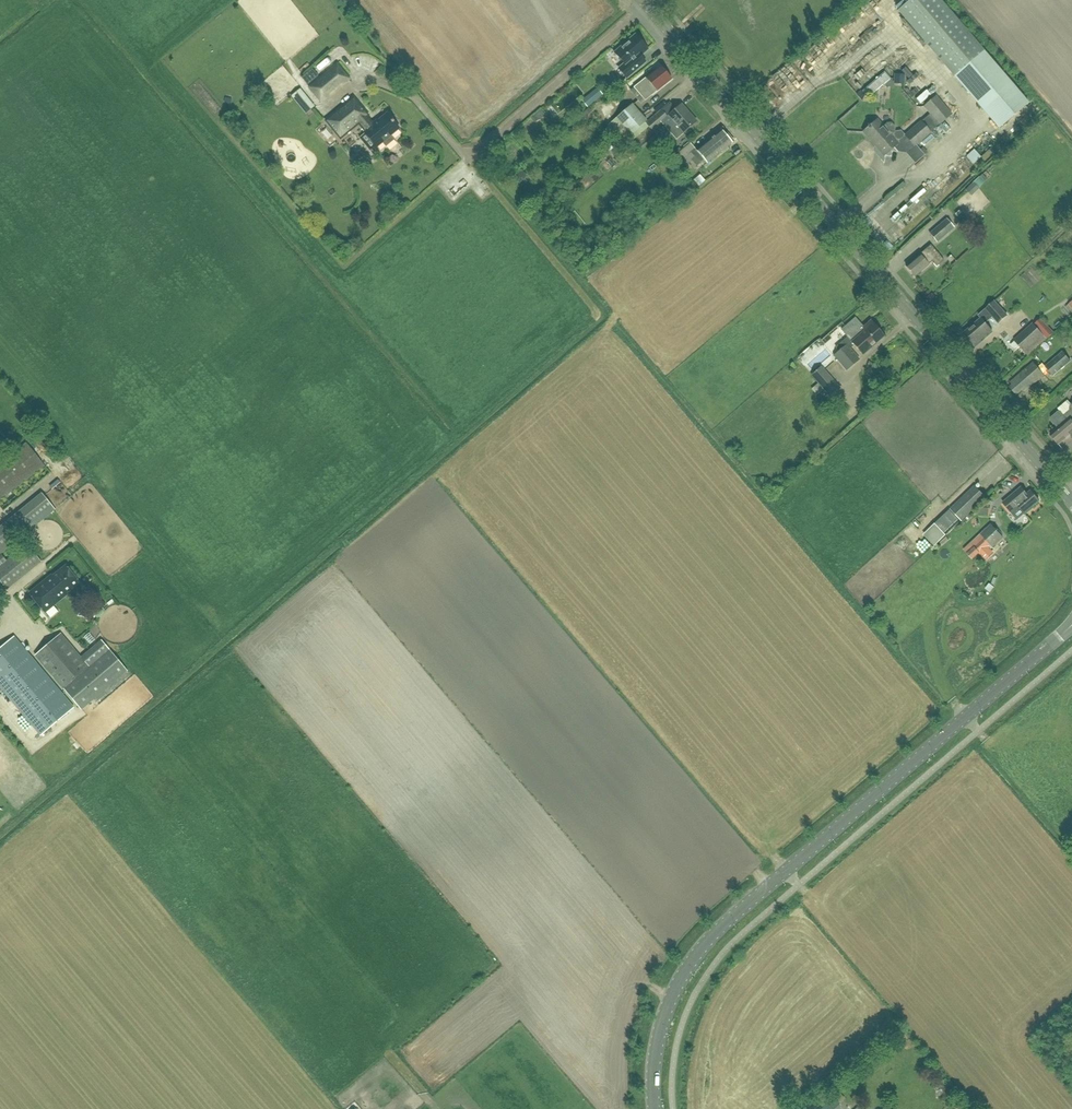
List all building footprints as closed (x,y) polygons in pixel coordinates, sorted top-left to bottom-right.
[(940,0),(909,0),(897,10),(998,129),(1028,103),(940,0)] [(645,62),(640,56),(647,50),(635,35),(614,53),(624,64),(618,69),(626,78),(645,62)] [(337,64),(309,88),(321,102),(329,96),(328,94),(340,84),(341,85),(349,79),(337,64)] [(644,101),(670,80),(659,66),(633,88),(644,101)] [(862,91),(868,98),(890,78),(884,72),(862,91)] [(298,92),(292,97),(306,114),(312,109),(298,92)] [(914,146),(939,124),(951,114),(950,113),(935,96),(924,106),(930,114),(905,135),(905,136),(914,146)] [(332,115),(326,121),(340,139),(347,134),(358,124),(365,132),(364,133),(376,147),(382,142),(386,146),(394,140),(390,135),(399,128),(387,114),(373,125),(367,117),(368,116),(353,98),(332,115)] [(631,105),(616,118),(623,127),(639,113),(631,105)] [(673,122),(664,129),(674,141),(680,136),(683,133),(696,122),(681,105),(676,109),(668,116),(669,117),(673,122)] [(653,132),(668,119),(660,110),(645,124),(653,132)] [(630,135),(646,121),(639,113),(623,127),(630,135)] [(886,123),(882,127),(876,120),(863,132),(883,155),(905,136),(905,135),(900,130),(894,131),(894,127),(891,123),(886,123)] [(690,144),(680,153),(688,164),(695,158),(700,164),(704,160),(707,164),(731,143),(732,143),(721,129),(720,129),(720,130),(695,150),(690,144)] [(935,133),(925,139),(932,151),(942,146),(935,133)] [(914,157),(923,154),(920,145),(911,148),(914,157)] [(968,153),(972,159),(980,153),(975,147),(968,153)] [(524,170),(517,174),(521,181),(529,176),(524,170)] [(980,177),(965,190),(971,197),(979,189),(978,188),(985,182),(980,177)] [(895,186),(899,191),(907,185),(903,180),(895,186)] [(936,242),(953,227),(945,219),(928,234),(936,242)] [(894,235),(886,242),(892,249),(900,242),(894,235)] [(922,252),(905,266),(914,277),(931,262),(935,267),(943,261),(929,245),(922,252)] [(998,324),(1006,317),(994,302),(978,316),(980,319),(963,333),(973,344),(980,339),(980,340),(992,330),(985,323),(992,317),(998,324)] [(855,318),(841,330),(850,340),(857,334),(859,335),(851,342),(854,345),(862,355),(883,336),(870,321),(863,327),(855,318)] [(1014,340),(1028,356),(1054,332),(1041,318),(1034,324),(1033,323),(1014,340)] [(841,351),(835,357),(836,359),(846,370),(859,359),(849,348),(854,345),(851,342),(847,346),(843,341),(837,346),(841,351)] [(1070,361),(1063,352),(1046,366),(1053,375),(1070,361)] [(834,358),(824,364),(827,369),(838,363),(834,358)] [(1025,392),(1044,375),(1033,362),(1010,382),(1012,385),(1010,387),(1016,394),(1022,389),(1025,392)] [(828,397),(838,389),(821,367),(811,376),(818,384),(812,389),(817,395),(823,390),(828,397)] [(1071,405),(1070,407),(1070,409),(1070,410),(1064,416),(1061,412),(1058,412),(1052,418),(1052,420),(1058,428),(1050,435),(1058,444),(1071,434),(1071,436),(1071,404),(1071,405)] [(46,467),(28,444),(0,466),(0,502),(46,467)] [(43,446),(38,448),(42,458),(47,456),(43,446)] [(961,521),(986,497),(975,486),(950,510),(961,521)] [(1021,487),(1003,503),(1011,512),(1012,511),(1018,518),(1024,513),(1025,514),(1032,508),(1032,507),(1039,501),(1030,491),(1027,494),(1021,487)] [(7,590),(42,562),(28,544),(7,561),(1,554),(56,510),(43,493),(0,528),(0,581),(7,590)] [(949,511),(935,524),(944,534),(958,520),(949,511)] [(935,524),(923,536),(934,547),(946,536),(935,524)] [(973,546),(981,554),(991,545),(993,547),(1003,537),(991,524),(981,534),(983,536),(973,546)] [(51,576),(42,584),(30,594),(45,612),(66,594),(65,593),(79,582),(66,566),(52,577),(51,576)] [(98,595),(90,600),(94,606),(98,611),(106,606),(102,600),(98,595)] [(55,604),(47,610),(52,616),(60,610),(55,604)] [(82,607),(81,615),(89,616),(90,608),(82,607)] [(89,641),(104,633),(100,625),(85,633),(89,641)] [(81,658),(61,634),(35,656),(81,710),(127,671),(101,641),(81,658)] [(14,637),(0,648),(0,687),(40,735),(73,708),(14,637)] [(830,1093),(811,1108),(836,1108),(840,1106),(830,1093)]
